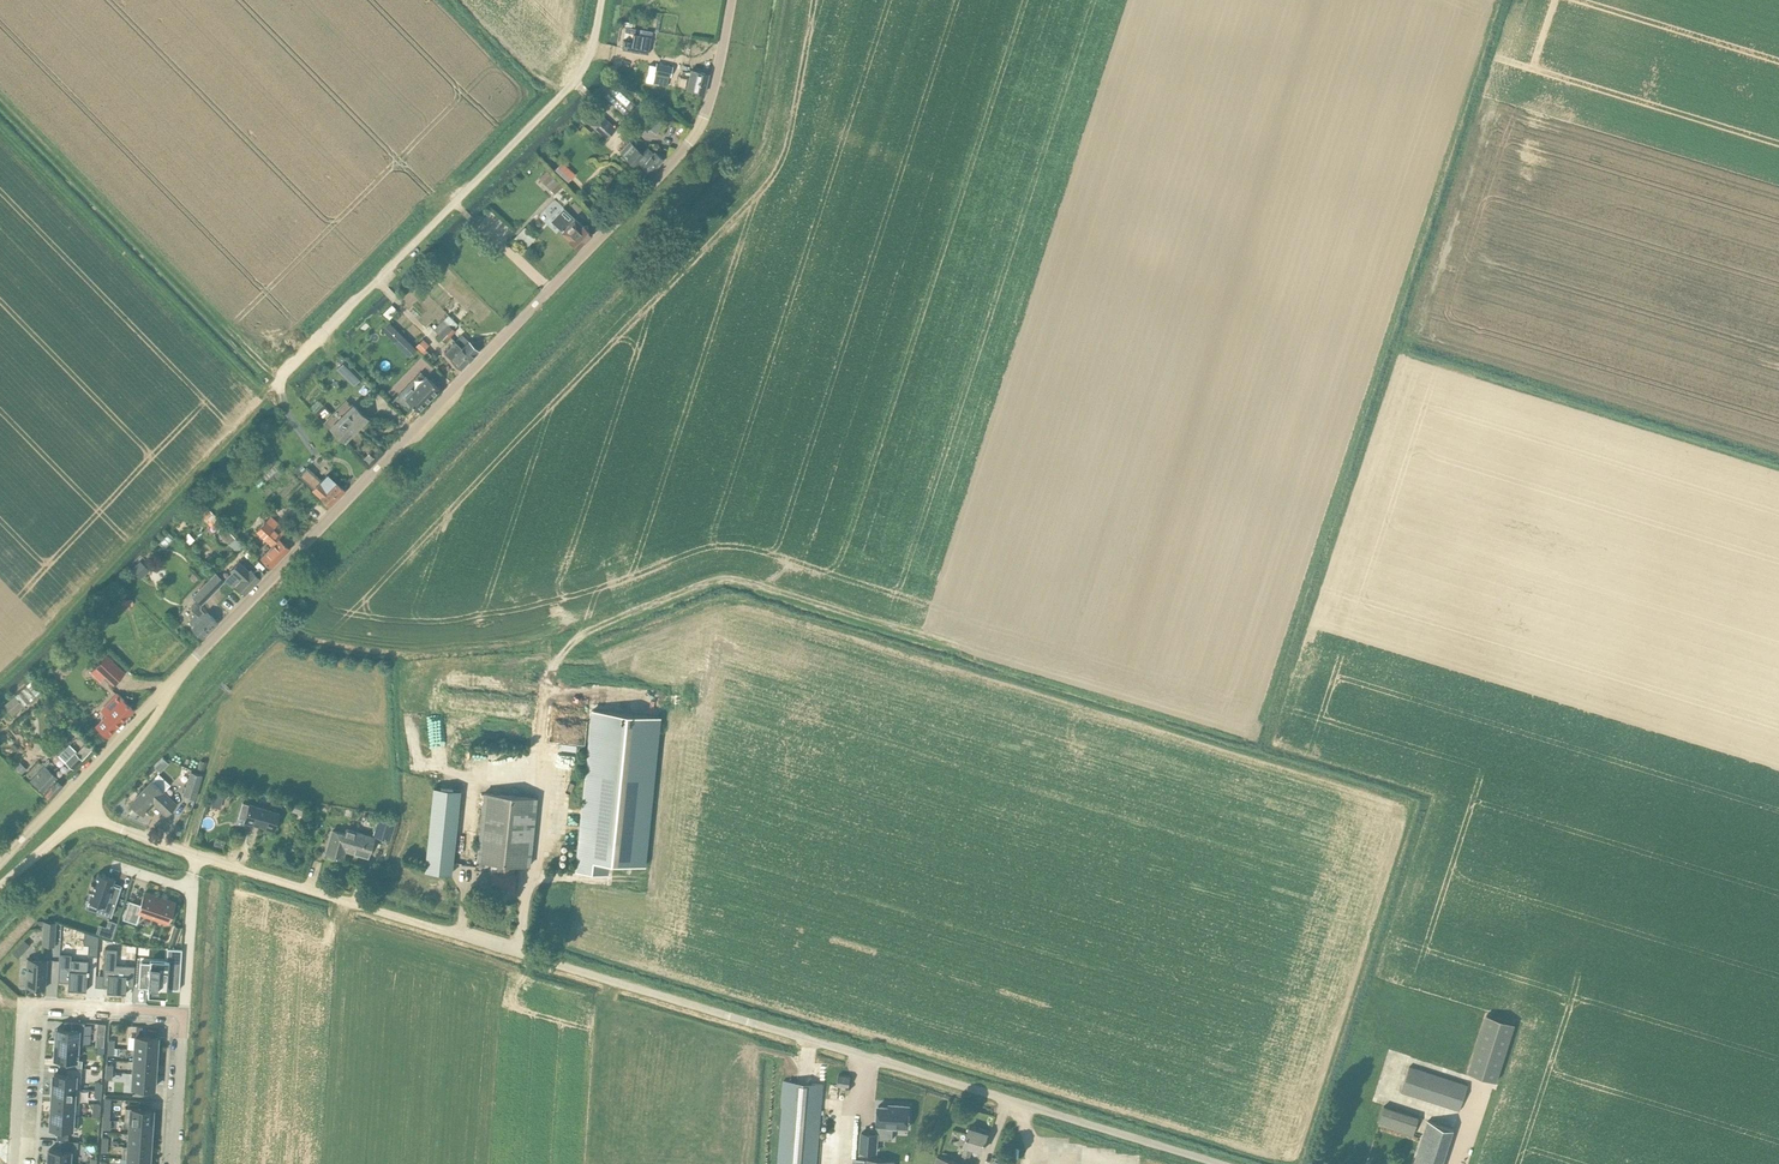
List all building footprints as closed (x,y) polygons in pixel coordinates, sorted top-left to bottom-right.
[(656,12),(653,26),(656,26),(655,31),(658,32),(662,13),(656,12)] [(624,40),(622,49),(648,54),(652,36),(639,34),(635,33),(634,33),(633,41),(624,40)] [(658,64),(654,82),(668,86),(673,67),(658,64)] [(693,89),(704,92),(709,73),(697,70),(691,69),(687,88),(693,89)] [(614,85),(604,96),(625,114),(635,104),(614,85)] [(647,100),(633,116),(643,126),(658,110),(647,100)] [(591,124),(599,132),(607,139),(616,129),(600,114),(591,124)] [(641,153),(637,149),(629,142),(620,152),(635,165),(638,161),(651,173),(664,158),(655,150),(653,152),(648,146),(641,153)] [(562,161),(554,169),(567,182),(575,173),(562,161)] [(546,170),(539,177),(555,193),(563,185),(546,170)] [(583,225),(582,226),(571,215),(558,229),(578,247),(591,234),(583,225)] [(528,244),(536,236),(525,226),(517,234),(528,244)] [(444,329),(451,336),(456,331),(454,329),(458,324),(448,314),(446,316),(449,324),(444,329)] [(434,329),(439,334),(436,337),(439,340),(442,337),(446,341),(451,336),(444,329),(449,324),(446,316),(434,329)] [(390,322),(382,330),(394,342),(409,356),(417,348),(402,334),(390,322)] [(462,334),(455,341),(462,348),(472,358),(479,350),(470,342),(469,340),(469,341),(462,334)] [(429,344),(423,338),(416,346),(427,357),(431,354),(425,348),(429,344)] [(455,341),(455,340),(444,351),(453,360),(461,369),(472,358),(462,348),(455,341)] [(345,360),(336,369),(353,386),(362,377),(345,360)] [(439,387),(426,374),(412,388),(410,387),(403,394),(405,396),(404,397),(417,409),(439,387)] [(318,399),(310,407),(316,412),(323,404),(318,399)] [(345,440),(367,418),(353,404),(345,413),(331,427),(345,440)] [(322,411),(317,416),(324,422),(328,417),(322,411)] [(374,459),(369,454),(365,459),(364,460),(369,464),(374,459)] [(321,481),(313,488),(321,496),(330,505),(344,490),(327,474),(321,481)] [(208,508),(203,514),(207,518),(208,518),(213,513),(208,508)] [(210,520),(220,531),(219,532),(230,543),(236,537),(219,519),(216,515),(210,520)] [(271,515),(265,521),(256,530),(267,540),(257,550),(263,555),(261,556),(271,566),(290,547),(281,539),(288,532),(277,521),(277,520),(271,515)] [(168,531),(158,542),(164,548),(174,537),(168,531)] [(149,565),(142,558),(130,570),(136,577),(143,571),(147,576),(151,572),(146,567),(149,565)] [(236,586),(245,594),(262,576),(260,574),(262,572),(258,568),(255,571),(251,568),(249,569),(239,559),(230,569),(240,579),(235,585),(236,586)] [(192,627),(194,629),(203,637),(218,622),(207,612),(205,613),(201,609),(201,604),(224,580),(216,572),(193,596),(196,600),(193,604),(192,609),(197,614),(189,622),(193,626),(192,627)] [(152,586),(148,591),(153,595),(157,591),(152,586)] [(106,656),(96,666),(115,684),(125,673),(106,656)] [(42,691),(30,681),(3,705),(12,716),(42,691)] [(107,715),(97,725),(108,736),(134,709),(125,701),(118,694),(102,710),(107,715)] [(593,709),(577,870),(606,873),(607,862),(644,865),(659,716),(593,709)] [(67,741),(57,752),(74,769),(95,746),(88,740),(77,751),(67,741)] [(33,783),(51,799),(62,786),(56,781),(58,778),(46,768),(47,767),(38,759),(27,772),(32,777),(30,779),(33,782),(33,783)] [(200,759),(197,767),(204,770),(207,762),(200,759)] [(20,761),(14,767),(21,774),(27,768),(20,761)] [(190,770),(183,794),(196,798),(203,774),(190,770)] [(137,812),(139,810),(143,813),(154,802),(166,814),(176,803),(163,791),(170,784),(159,773),(131,802),(133,804),(131,806),(137,812)] [(433,787),(425,870),(452,873),(461,789),(433,787)] [(484,790),(478,847),(477,859),(495,861),(494,871),(493,871),(491,888),(513,890),(516,863),(530,864),(538,796),(484,790)] [(213,805),(221,808),(224,796),(214,794),(213,799),(215,799),(213,805)] [(307,804),(293,799),(290,809),(304,814),(307,804)] [(279,812),(250,804),(242,802),(238,816),(257,822),(256,825),(274,830),(279,812)] [(330,810),(328,817),(340,820),(342,813),(330,810)] [(390,840),(395,822),(378,816),(373,835),(390,840)] [(334,831),(331,841),(328,853),(326,852),(325,853),(343,858),(346,848),(354,851),(354,852),(368,857),(374,837),(346,828),(345,834),(334,831)] [(93,876),(88,890),(91,891),(89,899),(105,905),(104,909),(113,912),(121,887),(113,884),(115,878),(98,872),(96,877),(93,876)] [(129,900),(123,918),(137,923),(140,914),(168,923),(176,900),(144,889),(139,903),(129,900)] [(44,921),(42,945),(54,945),(56,921),(44,921)] [(84,931),(83,944),(89,944),(88,955),(97,956),(99,935),(84,931)] [(171,935),(169,941),(176,943),(178,937),(171,935)] [(105,947),(102,984),(107,985),(106,992),(126,993),(127,986),(134,987),(135,965),(117,963),(118,948),(105,947)] [(141,962),(139,986),(149,987),(148,994),(167,995),(167,988),(179,989),(182,949),(168,948),(167,960),(150,959),(150,963),(141,962)] [(60,953),(58,981),(68,981),(68,989),(86,990),(88,973),(89,973),(89,969),(88,969),(88,960),(71,959),(72,954),(60,953)] [(27,958),(26,986),(46,987),(47,959),(27,958)] [(1486,1014),(1486,1015),(1468,1072),(1496,1081),(1515,1023),(1486,1014)] [(57,1028),(56,1044),(77,1045),(83,1045),(85,1022),(65,1021),(64,1028),(59,1028),(57,1028)] [(134,1034),(133,1047),(158,1049),(159,1035),(142,1034),(136,1034),(134,1034)] [(56,1044),(55,1058),(67,1059),(67,1066),(82,1067),(82,1060),(76,1059),(77,1045),(56,1044)] [(133,1047),(132,1061),(158,1063),(158,1049),(133,1047)] [(132,1061),(131,1074),(157,1076),(158,1063),(132,1061)] [(1467,1085),(1410,1065),(1401,1089),(1459,1109),(1467,1085)] [(54,1073),(53,1087),(80,1088),(81,1078),(82,1067),(67,1066),(66,1074),(54,1073)] [(131,1074),(130,1088),(156,1090),(157,1076),(131,1074)] [(849,1087),(850,1076),(838,1074),(837,1085),(849,1087)] [(53,1087),(52,1101),(73,1102),(79,1103),(80,1088),(53,1087)] [(52,1101),(51,1113),(72,1114),(73,1102),(52,1101)] [(877,1125),(877,1133),(878,1133),(877,1138),(892,1139),(893,1126),(894,1123),(908,1124),(909,1105),(894,1104),(893,1106),(878,1105),(877,1125)] [(782,1118),(778,1163),(817,1163),(821,1109),(783,1106),(782,1118)] [(1378,1124),(1414,1134),(1419,1117),(1384,1106),(1378,1124)] [(125,1107),(124,1121),(152,1122),(153,1109),(148,1109),(141,1108),(125,1107)] [(51,1113),(50,1126),(78,1128),(78,1121),(78,1114),(72,1114),(51,1113)] [(124,1121),(130,1121),(129,1133),(151,1135),(152,1122),(124,1121)] [(1418,1151),(1414,1163),(1419,1163),(1442,1163),(1452,1129),(1427,1121),(1418,1151)] [(967,1163),(972,1146),(983,1149),(985,1143),(988,1131),(969,1126),(964,1144),(965,1144),(960,1162),(938,1155),(935,1163),(968,1163),(967,1163)] [(862,1132),(860,1150),(876,1151),(877,1138),(878,1133),(877,1133),(862,1132)] [(123,1145),(123,1146),(150,1147),(151,1135),(129,1133),(129,1146),(123,1145)] [(123,1146),(122,1158),(149,1160),(150,1147),(123,1146)] [(49,1149),(48,1162),(69,1163),(72,1163),(73,1151),(49,1149)]
